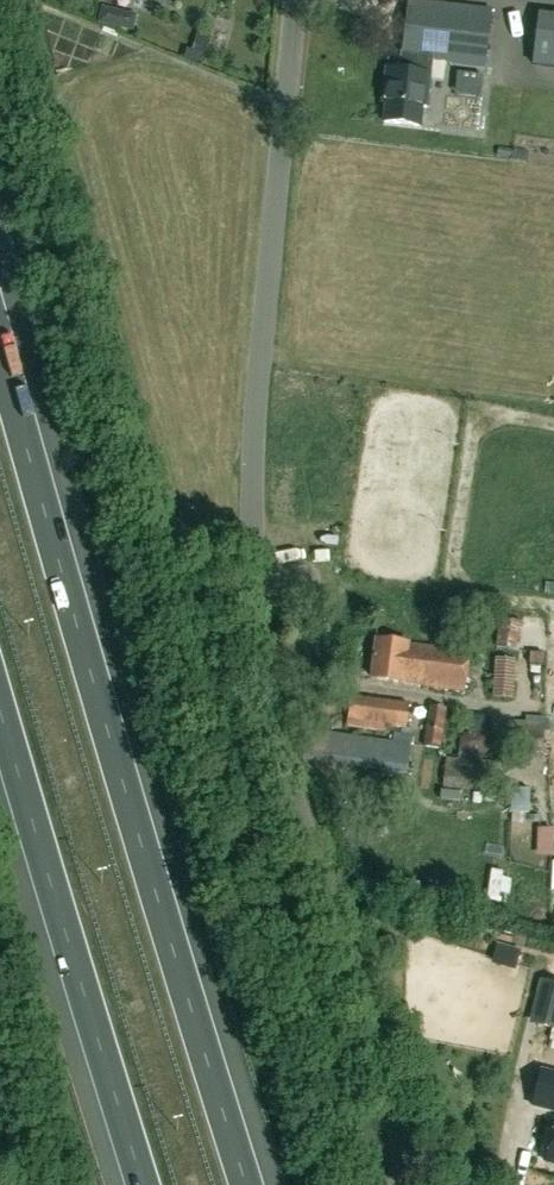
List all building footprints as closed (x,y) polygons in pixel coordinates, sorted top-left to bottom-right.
[(408,2),(401,71),(385,69),(382,94),(385,95),(382,122),(419,126),(422,107),(426,107),(430,75),(431,60),(484,66),(490,11),(408,2)] [(538,14),(532,65),(553,68),(553,16),(538,14)] [(194,50),(207,53),(211,35),(198,32),(194,50)] [(519,652),(522,623),(497,620),(494,650),(519,652)] [(370,679),(463,691),(468,652),(375,640),(370,679)] [(512,699),(515,660),(494,659),(492,697),(512,699)] [(408,704),(350,695),(346,727),(388,732),(389,727),(405,729),(408,704)] [(479,720),(494,719),(494,704),(478,705),(479,720)] [(440,749),(446,710),(430,707),(423,747),(440,749)] [(509,752),(542,754),(543,729),(540,728),(541,722),(510,720),(509,752)] [(302,761),(407,775),(412,736),(392,733),(391,741),(306,730),(302,761)] [(459,747),(465,754),(483,756),(490,750),(491,742),(485,735),(467,733),(460,738),(459,747)] [(494,763),(445,758),(442,788),(490,793),(494,763)] [(511,812),(525,813),(527,813),(528,789),(510,788),(510,812),(511,812)] [(520,883),(525,859),(497,854),(493,878),(520,883)] [(525,937),(487,928),(482,951),(520,960),(525,937)] [(548,983),(538,1026),(553,1029),(553,984),(548,983)] [(545,1163),(553,1165),(553,1128),(545,1163)]
